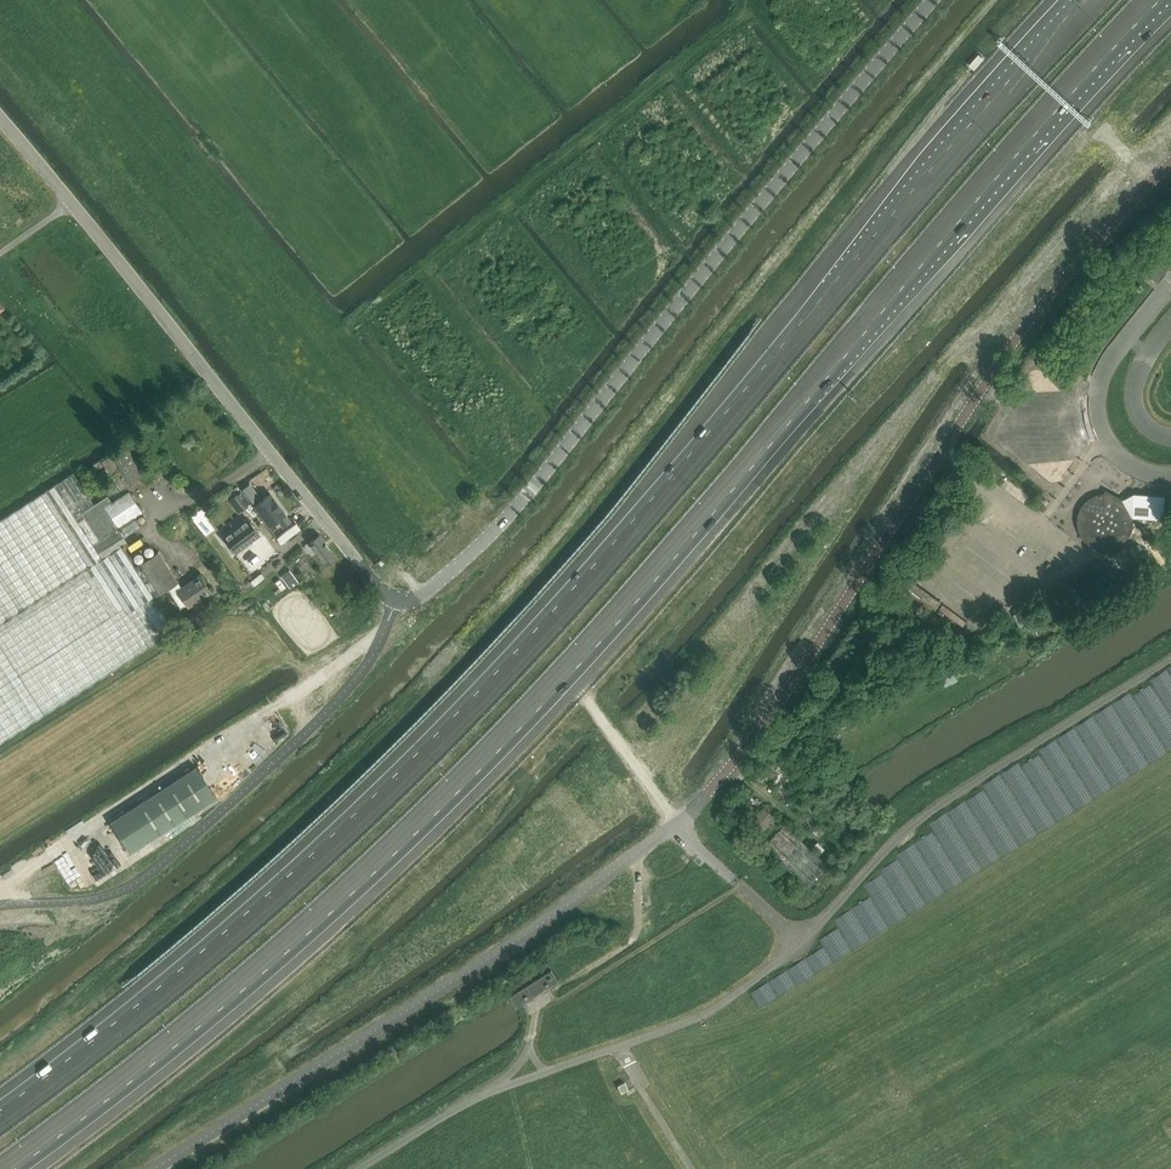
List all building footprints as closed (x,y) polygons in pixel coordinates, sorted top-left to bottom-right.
[(145,474),(135,459),(126,444),(93,465),(96,470),(105,464),(110,472),(102,477),(113,494),(119,490),(119,491),(145,474)] [(127,555),(122,546),(94,504),(94,505),(74,473),(0,520),(0,636),(127,555)] [(259,496),(249,482),(243,487),(253,500),(259,496)] [(250,502),(241,491),(229,500),(238,511),(250,502)] [(141,527),(135,517),(143,512),(129,492),(112,502),(108,496),(94,504),(122,546),(128,543),(124,537),(141,527)] [(291,521),(270,494),(255,505),(269,525),(278,519),(283,526),(283,527),(291,521)] [(1132,529),(1132,521),(1132,513),(1129,506),(1126,508),(1123,504),(1122,503),(1121,503),(1120,502),(1118,501),(1115,500),(1110,498),(1107,498),(1104,498),(1104,494),(1097,495),(1091,499),(1085,503),(1081,510),(1078,516),(1077,523),(1078,530),(1082,538),(1087,543),(1093,547),(1100,549),(1106,550),(1114,548),(1120,546),(1125,541),(1129,536),(1132,529)] [(236,553),(260,535),(248,518),(223,537),(236,553)] [(297,523),(277,538),(282,544),(301,529),(297,523)] [(336,557),(320,535),(309,542),(326,565),(336,557)] [(271,541),(263,546),(262,545),(254,550),(250,544),(239,552),(254,573),(280,554),(271,541)] [(183,589),(159,551),(135,567),(155,598),(170,588),(182,607),(187,604),(179,592),(183,589)] [(175,630),(155,598),(135,567),(127,555),(0,636),(0,743),(175,630)] [(299,581),(290,569),(282,576),(291,588),(299,581)] [(211,591),(201,576),(192,582),(193,583),(183,589),(179,592),(187,604),(188,606),(211,591)] [(942,602),(914,582),(913,582),(904,595),(938,619),(947,607),(941,602),(942,602)] [(769,775),(782,755),(776,751),(763,771),(769,775)] [(110,822),(130,853),(217,797),(197,766),(110,822)] [(735,809),(748,821),(758,810),(745,798),(735,809)] [(776,817),(765,807),(751,821),(762,832),(776,817)] [(786,825),(765,847),(807,887),(828,865),(786,825)] [(523,1002),(549,986),(558,980),(551,969),(509,996),(516,1007),(523,1002)] [(628,1089),(625,1082),(618,1086),(621,1093),(628,1089)]
